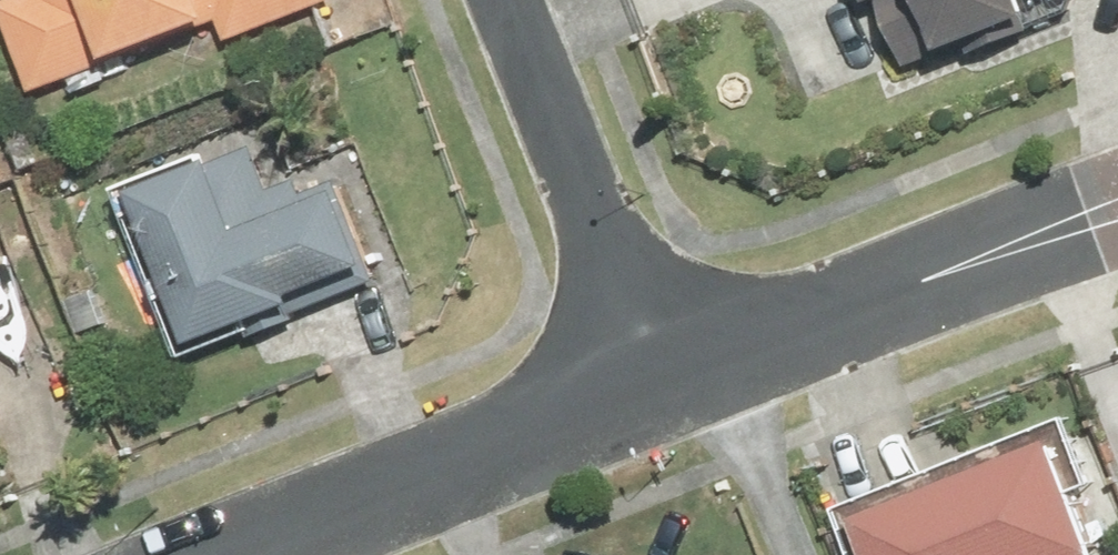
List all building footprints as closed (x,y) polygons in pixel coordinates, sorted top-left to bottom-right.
[(40,88),(222,17),(230,38),(329,0),(15,0),(6,3),(40,88)] [(892,82),(1036,26),(1026,0),(859,0),(892,82)] [(255,141),(135,185),(194,343),(374,276),(335,170),(274,192),(255,141)] [(857,514),(872,554),(1099,554),(1054,439),(857,514)]
